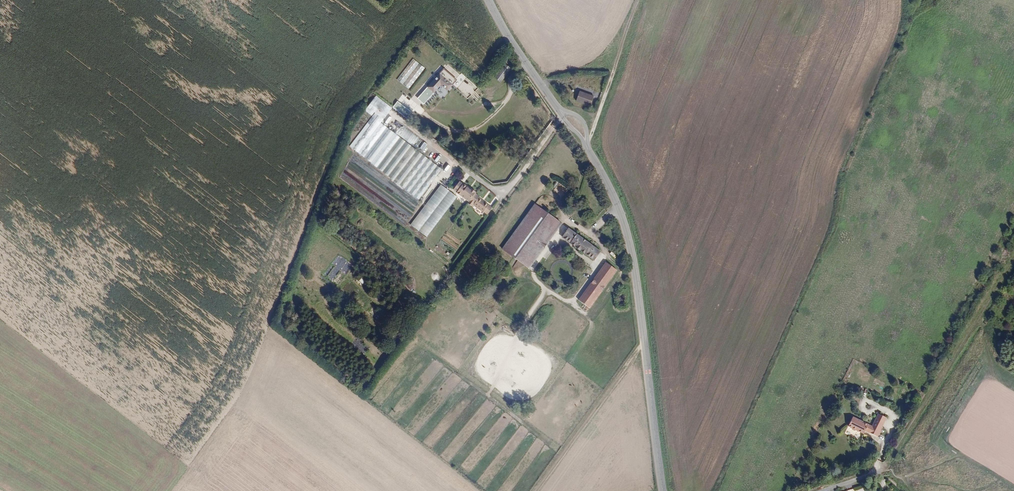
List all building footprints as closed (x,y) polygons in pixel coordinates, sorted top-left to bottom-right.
[(423,67),(413,60),(397,80),(407,87),(423,67)] [(445,68),(456,79),(459,75),(448,65),(445,68)] [(508,72),(507,71),(509,68),(505,65),(499,73),(504,77),(508,72)] [(501,82),(504,77),(499,73),(495,78),(501,82)] [(428,87),(434,93),(441,85),(447,91),(452,85),(440,74),(428,87)] [(392,109),(408,89),(399,82),(383,102),(392,109)] [(590,106),(593,96),(579,91),(575,101),(590,106)] [(468,98),(474,104),(477,101),(471,95),(468,98)] [(383,120),(392,109),(383,102),(376,97),(365,111),(371,116),(374,113),(375,113),(383,120)] [(422,202),(445,172),(381,123),(383,120),(375,113),(349,146),(422,202)] [(399,121),(406,127),(408,125),(401,119),(399,121)] [(484,213),(490,206),(480,198),(481,197),(476,194),(477,193),(476,193),(476,191),(474,190),(473,190),(472,190),(472,191),(468,188),(469,188),(465,185),(464,185),(461,183),(454,191),(457,193),(457,194),(470,203),(469,205),(473,208),(474,206),(484,213)] [(558,183),(553,192),(563,197),(568,189),(558,183)] [(444,187),(429,207),(445,220),(460,200),(444,187)] [(529,269),(561,224),(534,204),(502,249),(513,258),(529,269)] [(429,207),(413,227),(429,240),(445,220),(429,207)] [(600,252),(568,229),(562,238),(593,261),(600,252)] [(616,271),(606,263),(578,301),(589,309),(616,271)] [(875,412),(873,416),(885,423),(887,419),(875,412)] [(854,417),(850,426),(854,428),(854,430),(856,431),(858,431),(864,434),(866,431),(878,437),(885,423),(873,416),(869,425),(854,417)]
